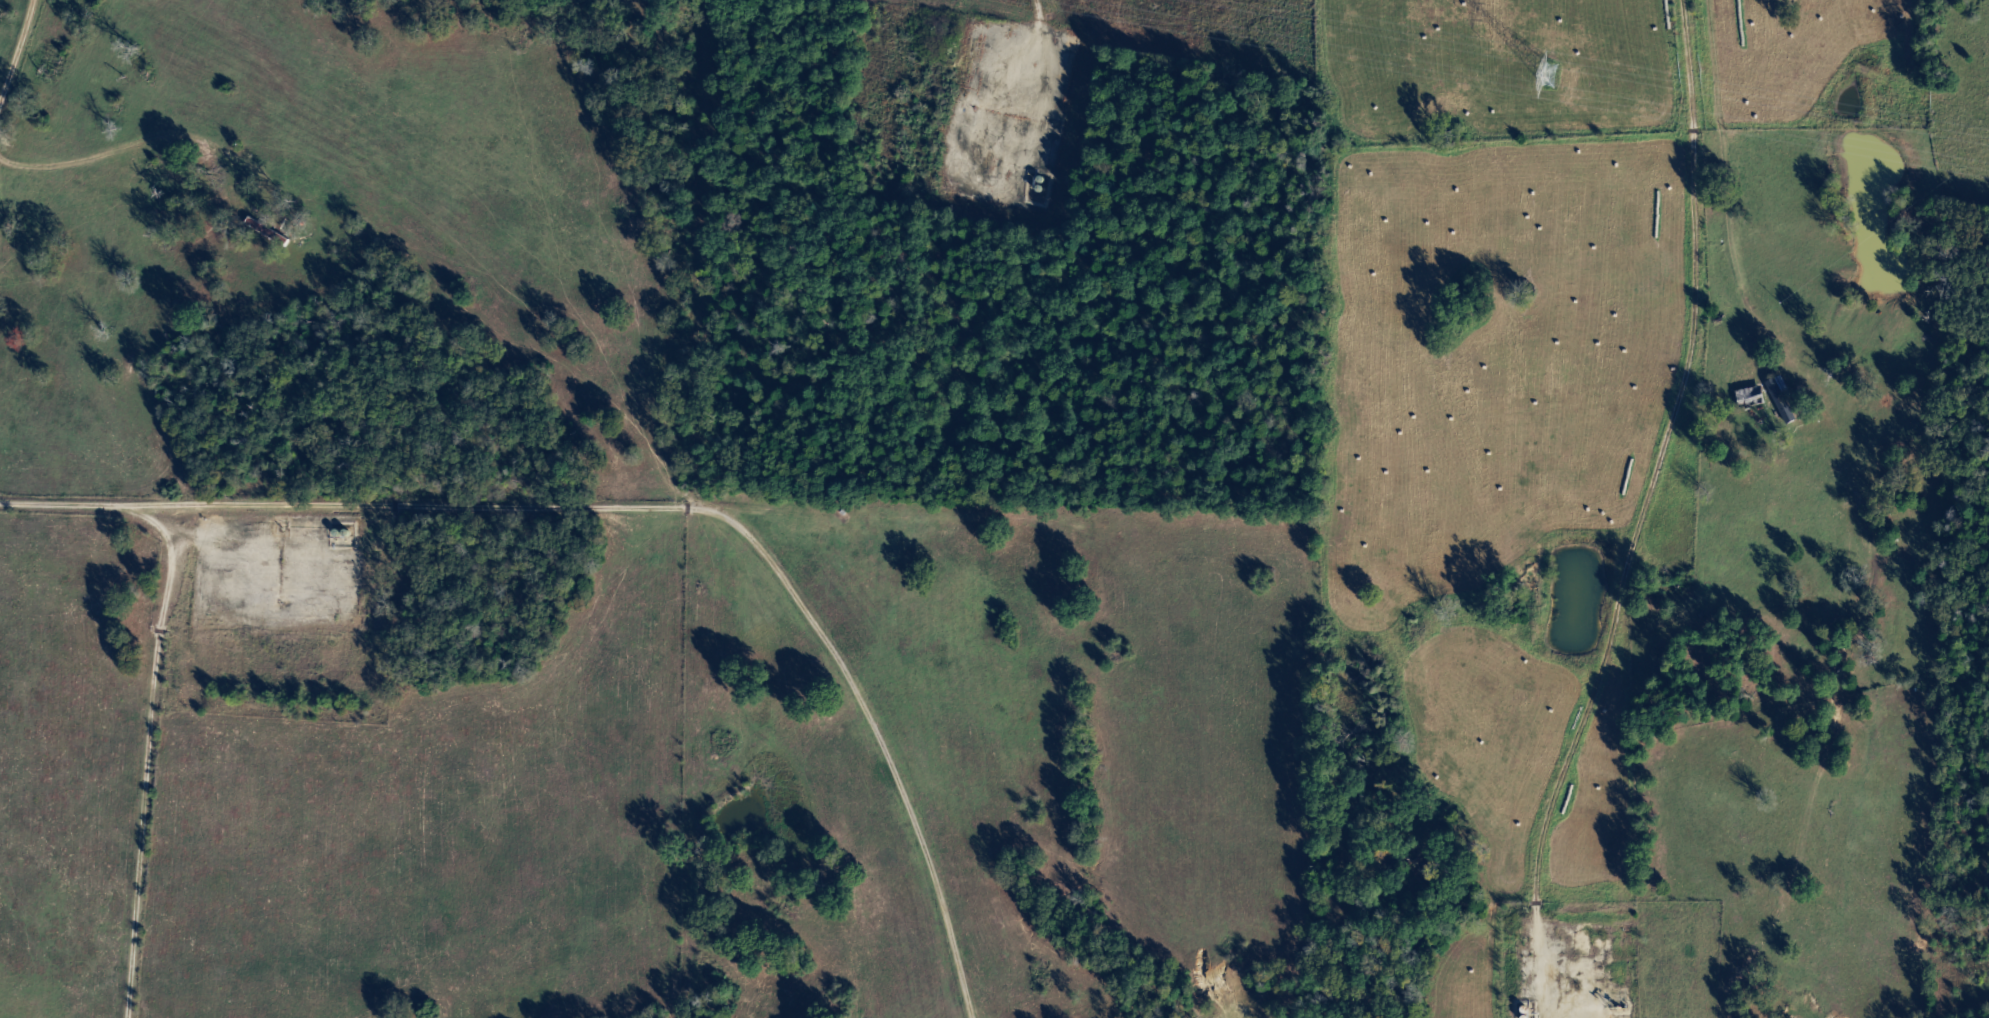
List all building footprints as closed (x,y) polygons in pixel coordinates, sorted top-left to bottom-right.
[(1741,409),(1765,402),(1761,386),(1736,393),(1741,409)]
